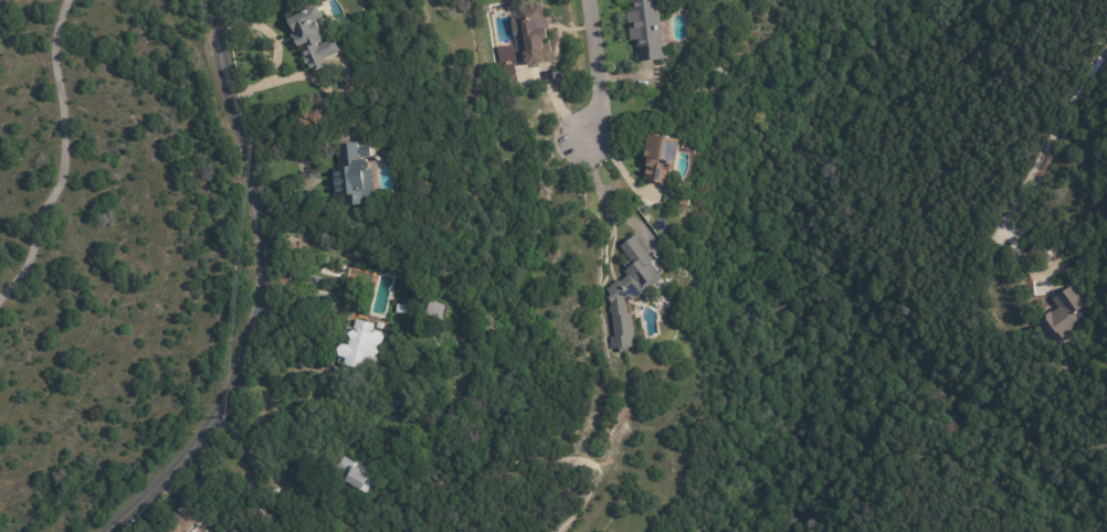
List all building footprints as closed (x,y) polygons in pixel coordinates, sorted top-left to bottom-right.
[(631,11),(630,0),(659,0),(660,7),(656,8),(657,17),(663,58),(639,62),(636,46),(635,46),(634,39),(629,40),(625,12),(631,11)] [(676,14),(674,0),(685,0),(687,13),(676,14)] [(317,3),(323,15),(319,18),(324,25),(323,26),(327,36),(320,39),(321,41),(315,43),(316,45),(333,36),(339,50),(325,56),(327,63),(309,72),(306,64),(305,65),(301,56),(303,56),(298,49),(302,47),(301,44),(297,45),(294,36),(291,39),(287,32),(293,30),(287,18),(317,3)] [(550,25),(554,43),(548,43),(549,46),(551,46),(554,56),(552,56),(554,64),(548,65),(548,66),(531,68),(531,66),(530,66),(529,60),(526,60),(523,36),(518,38),(516,21),(519,21),(518,9),(537,7),(537,8),(545,7),(547,20),(550,19),(550,25)] [(681,143),(675,169),(668,167),(665,183),(641,178),(643,163),(645,163),(647,155),(644,155),(646,146),(644,146),(647,130),(667,134),(668,132),(673,134),(682,136),(681,143)] [(375,145),(376,156),(372,157),(378,203),(345,206),(344,195),(341,196),(341,194),(337,194),(335,169),(341,168),(339,143),(362,141),(362,146),(375,145)] [(634,235),(653,258),(650,260),(660,273),(650,280),(653,285),(632,299),(630,295),(626,298),(628,310),(631,310),(635,343),(629,345),(629,350),(619,350),(619,345),(612,347),(611,334),(615,333),(611,295),(605,288),(616,279),(618,280),(626,274),(623,269),(626,267),(622,263),(629,257),(620,244),(633,233),(634,235)] [(1048,247),(1055,252),(1051,257),(1044,253),(1048,247)] [(1048,301),(1068,287),(1084,308),(1073,317),(1079,324),(1053,344),(1054,345),(1051,348),(1047,342),(1051,340),(1048,338),(1045,340),(1034,324),(1037,322),(1035,320),(1046,312),(1047,316),(1055,310),(1048,301)] [(431,296),(431,298),(421,297),(422,289),(432,291),(431,296)] [(446,305),(450,306),(446,319),(429,316),(432,301),(446,305)] [(399,305),(411,306),(410,315),(399,312),(399,305)] [(375,331),(375,332),(378,333),(380,331),(386,332),(388,338),(386,349),(388,349),(386,357),(383,355),(381,362),(379,362),(378,371),(362,368),(358,384),(342,381),(346,364),(339,363),(341,357),(345,343),(352,345),(354,342),(345,340),(348,327),(355,328),(357,319),(377,324),(375,331)] [(351,481),(362,464),(383,476),(372,494),(351,482),(351,481)] [(198,524),(192,531),(163,531),(160,530),(176,510),(179,512),(189,498),(211,514),(201,526),(198,524)]
